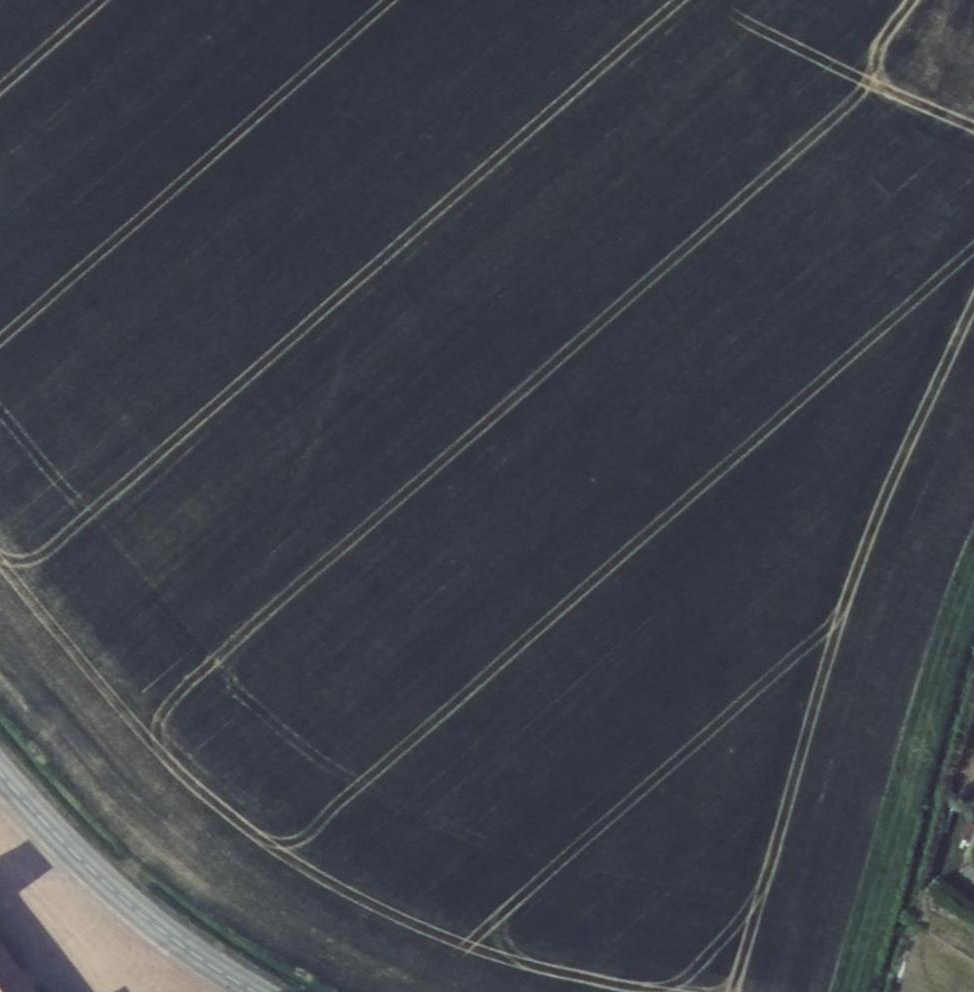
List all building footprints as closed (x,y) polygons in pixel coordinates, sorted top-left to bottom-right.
[(0,947),(0,991),(34,991),(0,947)]
